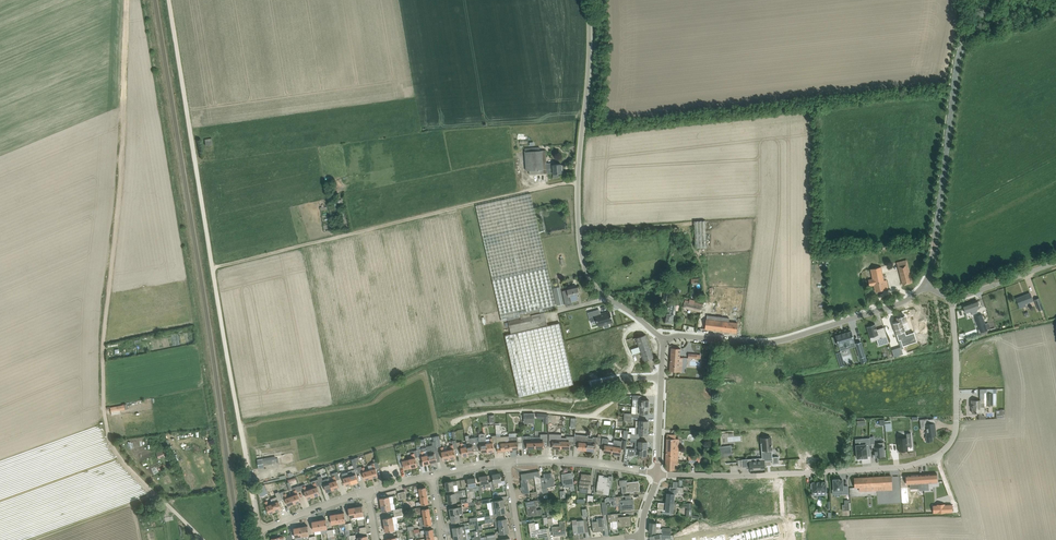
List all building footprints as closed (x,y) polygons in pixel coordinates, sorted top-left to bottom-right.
[(561,164),(553,164),(553,162),(547,163),(546,150),(540,150),(540,147),(525,148),(525,152),(526,171),(529,170),(530,174),(553,173),(553,174),(554,174),(554,178),(559,177),(559,173),(562,173),(563,173),(563,169),(562,169),(561,164)] [(556,308),(550,281),(530,193),(475,205),(501,321),(520,317),(508,320),(509,322),(510,328),(511,334),(505,335),(519,396),(574,384),(560,323),(548,325),(544,312),(540,313),(540,312),(556,308)] [(706,220),(695,220),(696,247),(707,247),(706,220)] [(912,282),(908,264),(907,259),(897,262),(898,266),(903,285),(912,282)] [(875,292),(888,289),(886,280),(884,280),(881,267),(870,269),(873,279),(868,280),(869,286),(874,285),(875,292)] [(557,305),(564,304),(560,287),(553,288),(557,305)] [(573,288),(567,290),(562,291),(566,306),(568,305),(571,305),(573,304),(572,301),(574,301),(579,300),(578,294),(579,293),(578,287),(573,288)] [(1025,304),(1033,301),(1030,293),(1016,298),(1020,308),(1026,306),(1025,304)] [(1034,299),(1035,300),(1038,311),(1044,309),(1039,297),(1034,299)] [(702,306),(703,304),(694,302),(695,300),(690,299),(689,300),(685,299),(685,300),(685,302),(683,307),(701,312),(702,306)] [(981,311),(980,308),(977,301),(963,305),(966,313),(971,311),(972,314),(981,311)] [(675,314),(676,310),(677,305),(668,303),(666,313),(666,316),(665,322),(666,322),(666,323),(668,323),(669,322),(672,323),(674,314),(675,314)] [(928,329),(927,307),(919,307),(920,318),(916,318),(917,329),(928,329)] [(605,327),(609,326),(608,322),(612,321),(611,317),(611,316),(609,311),(599,314),(598,310),(589,312),(591,317),(596,316),(597,320),(597,321),(599,325),(604,324),(605,327)] [(901,322),(907,321),(905,314),(904,314),(903,314),(901,314),(901,315),(900,315),(899,315),(897,315),(898,316),(897,316),(896,316),(897,320),(893,322),(898,339),(899,338),(901,344),(906,343),(905,340),(915,337),(913,331),(905,333),(901,322)] [(986,324),(984,318),(983,317),(982,314),(975,317),(979,329),(978,329),(979,333),(981,332),(981,333),(988,330),(986,324)] [(737,333),(737,327),(738,318),(733,318),(733,322),(730,321),(730,319),(706,316),(706,319),(703,319),(702,323),(701,328),(706,329),(736,332),(736,333),(737,333)] [(875,324),(867,326),(870,337),(875,335),(878,346),(885,344),(880,328),(877,330),(875,324)] [(844,344),(845,346),(850,345),(849,342),(854,341),(851,331),(836,336),(839,345),(844,344)] [(646,334),(641,336),(636,338),(639,346),(641,352),(644,361),(649,359),(654,357),(646,334)] [(861,342),(856,343),(860,358),(865,356),(861,342)] [(901,349),(901,347),(892,350),(894,357),(903,354),(901,349)] [(682,372),(683,357),(680,357),(680,353),(681,348),(672,348),(670,371),(682,372)] [(836,353),(841,366),(846,364),(841,351),(836,353)] [(633,400),(636,400),(636,407),(649,407),(649,400),(642,400),(642,395),(633,395),(631,395),(631,396),(633,396),(633,400)] [(981,400),(977,400),(971,400),(971,404),(972,404),(972,413),(978,412),(980,412),(985,412),(985,407),(981,407),(981,400)] [(936,435),(934,423),(929,424),(928,418),(920,419),(921,429),(926,429),(927,436),(926,436),(927,441),(933,441),(932,436),(936,435)] [(648,428),(636,427),(635,432),(635,434),(627,434),(627,438),(630,438),(640,438),(640,435),(648,435),(648,428)] [(451,445),(451,449),(448,450),(450,458),(456,457),(454,449),(457,448),(456,440),(454,431),(452,432),(454,440),(452,441),(453,444),(451,445)] [(912,446),(911,433),(906,433),(907,437),(897,438),(899,451),(908,450),(908,447),(912,446)] [(541,440),(535,440),(536,448),(544,448),(544,441),(548,440),(548,434),(540,434),(541,440)] [(553,448),(561,448),(561,441),(556,441),(556,436),(556,434),(550,434),(549,440),(553,441),(553,448)] [(578,449),(586,450),(587,443),(582,442),(583,435),(575,434),(575,436),(574,442),(579,442),(578,449)] [(496,437),(496,435),(492,436),(492,438),(490,438),(490,442),(487,443),(488,452),(494,451),(493,442),(497,442),(496,437)] [(476,437),(477,445),(480,444),(482,452),(488,452),(487,443),(483,443),(482,439),(480,439),(479,436),(476,437)] [(510,449),(509,437),(509,436),(496,437),(497,442),(497,444),(501,443),(502,450),(510,449)] [(514,437),(509,437),(510,449),(519,449),(518,442),(523,442),(522,436),(514,437)] [(527,448),(536,448),(535,440),(530,440),(530,436),(522,436),(523,442),(527,442),(527,448)] [(570,442),(574,442),(575,436),(567,436),(567,438),(561,437),(561,441),(561,448),(570,448),(570,442)] [(473,445),(477,445),(476,437),(471,437),(471,438),(469,438),(470,440),(466,441),(467,446),(469,455),(475,454),(473,445)] [(600,444),(600,443),(601,437),(593,437),(592,443),(587,443),(586,450),(595,451),(596,444),(600,444)] [(639,441),(640,438),(630,438),(630,442),(635,442),(635,448),(647,449),(648,442),(639,441)] [(666,469),(667,469),(675,470),(675,464),(678,464),(679,439),(667,438),(666,469)] [(862,458),(867,457),(866,445),(870,445),(870,444),(870,438),(865,439),(865,440),(861,441),(861,445),(856,445),(857,458),(859,458),(859,459),(862,459),(862,458)] [(606,439),(605,446),(604,452),(612,453),(613,446),(608,445),(609,440),(606,439)] [(456,440),(457,448),(461,448),(462,456),(469,455),(467,446),(463,447),(463,443),(460,443),(460,442),(457,442),(456,440)] [(613,446),(612,453),(620,454),(621,447),(622,442),(619,441),(618,447),(613,446)] [(750,461),(750,470),(764,469),(765,469),(765,461),(773,461),(774,464),(781,463),(780,457),(773,457),(773,450),(772,442),(763,443),(764,458),(754,458),(754,460),(750,461)] [(875,450),(875,457),(884,456),(883,442),(871,443),(872,451),(875,450)] [(427,450),(428,454),(431,463),(437,461),(435,453),(438,452),(438,453),(437,447),(436,444),(433,445),(430,445),(426,446),(427,450)] [(443,460),(450,458),(448,450),(444,450),(443,446),(441,447),(442,454),(443,460)] [(629,448),(626,447),(625,455),(632,456),(632,455),(638,455),(647,456),(647,449),(635,448),(629,448)] [(163,455),(164,457),(167,456),(164,449),(156,453),(159,459),(161,458),(160,456),(163,455)] [(417,450),(419,457),(422,456),(424,464),(431,463),(428,454),(425,455),(424,451),(421,451),(420,449),(417,450)] [(732,449),(721,450),(715,451),(716,455),(716,458),(733,455),(732,453),(732,449)] [(413,458),(409,459),(411,468),(418,466),(415,457),(419,457),(417,450),(413,451),(414,453),(411,454),(413,458)] [(397,456),(399,461),(402,460),(404,469),(411,468),(409,459),(405,460),(404,456),(402,456),(401,454),(397,455),(397,456)] [(258,462),(259,467),(264,466),(264,465),(279,462),(278,458),(258,462)] [(380,467),(378,461),(374,462),(374,464),(368,466),(369,470),(372,478),(378,476),(376,468),(380,467)] [(365,480),(372,478),(369,470),(365,471),(364,467),(362,467),(361,466),(358,467),(360,473),(363,472),(365,480)] [(352,471),(349,472),(349,474),(352,484),(359,482),(356,474),(360,473),(358,467),(354,468),(355,470),(352,471)] [(534,478),(535,483),(542,482),(541,477),(540,471),(539,471),(534,472),(521,474),(522,480),(523,480),(523,483),(521,483),(522,487),(521,487),(520,487),(521,490),(523,490),(523,494),(530,493),(528,482),(527,482),(527,479),(534,478)] [(334,481),(330,482),(333,490),(339,488),(337,480),(340,479),(338,474),(338,472),(332,474),(334,481)] [(352,484),(349,474),(347,475),(346,472),(345,473),(342,474),(344,478),(343,478),(346,486),(352,484)] [(543,490),(544,492),(548,492),(547,487),(555,486),(554,484),(554,479),(553,479),(552,472),(543,474),(544,477),(541,477),(542,482),(543,490)] [(562,474),(563,479),(564,487),(574,486),(573,479),(572,477),(573,477),(572,472),(562,474)] [(491,482),(492,486),(492,490),(496,489),(495,487),(499,486),(498,482),(502,481),(500,473),(493,474),(494,481),(491,481),(491,482)] [(937,482),(937,479),(937,473),(926,474),(923,474),(924,487),(931,487),(931,482),(937,482)] [(581,481),(580,481),(580,488),(588,489),(589,483),(591,483),(592,475),(591,475),(586,475),(586,474),(585,474),(582,474),(581,481)] [(923,490),(923,487),(922,474),(906,475),(907,485),(917,484),(918,491),(923,490)] [(326,492),(333,490),(330,482),(329,478),(323,480),(321,475),(318,477),(321,485),(324,484),(326,492)] [(486,487),(489,487),(492,486),(491,482),(489,482),(488,475),(480,477),(481,484),(485,483),(486,487)] [(610,489),(611,481),(609,481),(609,477),(604,476),(604,475),(599,475),(599,481),(599,483),(598,483),(597,489),(604,490),(603,494),(609,495),(610,489)] [(864,490),(892,488),(891,476),(855,478),(855,487),(864,487),(864,490)] [(288,480),(289,482),(287,482),(289,489),(292,488),(290,482),(296,480),(296,477),(288,480)] [(472,501),(472,498),(474,498),(473,491),(473,490),(472,486),(477,485),(475,477),(468,479),(470,491),(467,491),(468,498),(468,502),(469,502),(472,501)] [(839,480),(839,479),(838,479),(838,478),(834,478),(835,479),(833,479),(834,485),(832,485),(833,490),(840,490),(840,494),(848,493),(848,486),(843,486),(843,480),(842,480),(839,480)] [(314,496),(320,494),(317,486),(320,485),(318,479),(311,481),(312,484),(313,483),(314,487),(311,489),(314,496)] [(622,487),(623,493),(640,491),(639,481),(627,482),(627,479),(619,480),(620,487),(622,487)] [(454,485),(457,485),(457,480),(445,482),(447,490),(454,489),(454,485)] [(813,491),(813,492),(826,491),(826,482),(825,482),(813,482),(812,482),(812,483),(811,483),(811,488),(813,488),(813,491)] [(306,486),(305,484),(299,486),(301,491),(304,489),(305,491),(304,491),(307,499),(314,496),(311,489),(307,490),(305,486),(306,486)] [(267,490),(265,485),(257,488),(260,493),(267,490)] [(297,492),(301,491),(299,486),(299,485),(293,488),(294,490),(295,494),(292,496),(295,503),(301,501),(298,493),(297,492)] [(419,488),(418,488),(417,485),(413,486),(414,492),(419,491),(420,496),(427,495),(426,487),(419,488)] [(677,492),(683,493),(684,487),(677,486),(677,488),(670,487),(670,493),(667,493),(666,502),(674,503),(674,502),(675,494),(677,494),(677,492)] [(290,492),(287,493),(285,490),(285,491),(283,488),(278,490),(282,499),(285,498),(288,506),(295,503),(292,496),(290,492)] [(279,501),(282,499),(278,490),(278,489),(272,492),(276,502),(273,503),(276,511),(282,508),(279,501)] [(447,494),(449,503),(457,502),(456,497),(463,495),(463,492),(447,494)] [(427,495),(420,496),(421,501),(416,502),(417,505),(421,504),(422,505),(429,503),(427,495)] [(380,498),(381,505),(390,503),(389,496),(380,498)] [(621,510),(629,509),(634,508),(633,498),(622,500),(621,496),(614,497),(614,501),(615,504),(620,504),(621,510)] [(491,501),(492,504),(492,508),(505,506),(504,499),(495,500),(495,501),(491,501)] [(529,516),(538,514),(542,514),(541,509),(537,510),(536,504),(537,504),(536,500),(526,502),(527,506),(528,506),(529,516)] [(270,513),(276,511),(273,503),(269,505),(267,501),(265,502),(267,506),(266,506),(270,513)] [(674,503),(666,502),(666,503),(658,502),(658,509),(673,511),(674,502),(674,503)] [(944,502),(937,503),(937,507),(934,507),(934,511),(938,511),(945,511),(945,510),(952,510),(951,503),(944,503),(944,502)] [(390,503),(381,505),(382,511),(392,510),(390,503)] [(355,507),(357,516),(364,515),(362,506),(355,507)] [(497,514),(501,514),(506,513),(505,506),(492,508),(493,512),(493,515),(497,514)] [(350,518),(351,521),(358,520),(357,516),(355,507),(348,508),(350,518)] [(423,512),(424,517),(431,516),(429,508),(422,509),(422,507),(415,508),(416,513),(423,512)] [(450,508),(451,515),(463,513),(463,509),(462,507),(458,507),(450,508)] [(385,525),(398,523),(397,517),(404,516),(403,511),(394,513),(395,516),(383,518),(385,525)] [(346,522),(345,518),(344,512),(337,513),(339,523),(346,522)] [(339,523),(337,513),(330,515),(331,520),(332,524),(339,523)] [(460,518),(460,514),(463,513),(451,515),(452,522),(461,521),(461,520),(464,520),(464,517),(460,518)] [(608,514),(609,522),(613,521),(613,527),(631,525),(630,516),(619,517),(618,513),(608,514)] [(431,516),(424,517),(419,518),(420,523),(420,526),(425,525),(432,524),(431,516)] [(498,520),(495,521),(496,527),(499,527),(508,525),(507,518),(498,520)] [(603,526),(605,526),(604,518),(597,518),(597,521),(592,521),(593,532),(603,530),(603,526)] [(328,529),(327,524),(326,519),(319,520),(321,530),(328,529)] [(321,530),(319,520),(312,521),(313,527),(314,531),(321,530)] [(552,527),(553,531),(553,536),(566,535),(565,520),(560,521),(560,526),(552,527)] [(573,524),(573,528),(574,534),(585,533),(584,520),(577,520),(577,524),(573,524)] [(535,522),(534,522),(529,523),(531,537),(537,536),(537,538),(548,536),(548,531),(547,528),(536,529),(535,522)] [(649,532),(656,533),(660,533),(660,532),(662,533),(671,534),(671,528),(662,528),(662,529),(661,528),(661,526),(657,526),(657,523),(650,522),(649,532)] [(401,529),(399,529),(398,523),(385,525),(386,532),(397,530),(397,533),(402,532),(408,531),(408,528),(401,529)] [(778,524),(772,525),(775,535),(780,534),(778,524)] [(500,533),(500,534),(509,532),(508,525),(499,527),(500,531),(496,531),(497,534),(500,533)] [(301,527),(302,536),(309,535),(308,526),(301,527)] [(453,528),(454,534),(466,532),(466,529),(465,526),(453,528)] [(302,536),(301,527),(294,528),(295,537),(302,536)] [(426,533),(427,538),(434,537),(433,528),(427,529),(421,531),(421,534),(426,533)]
